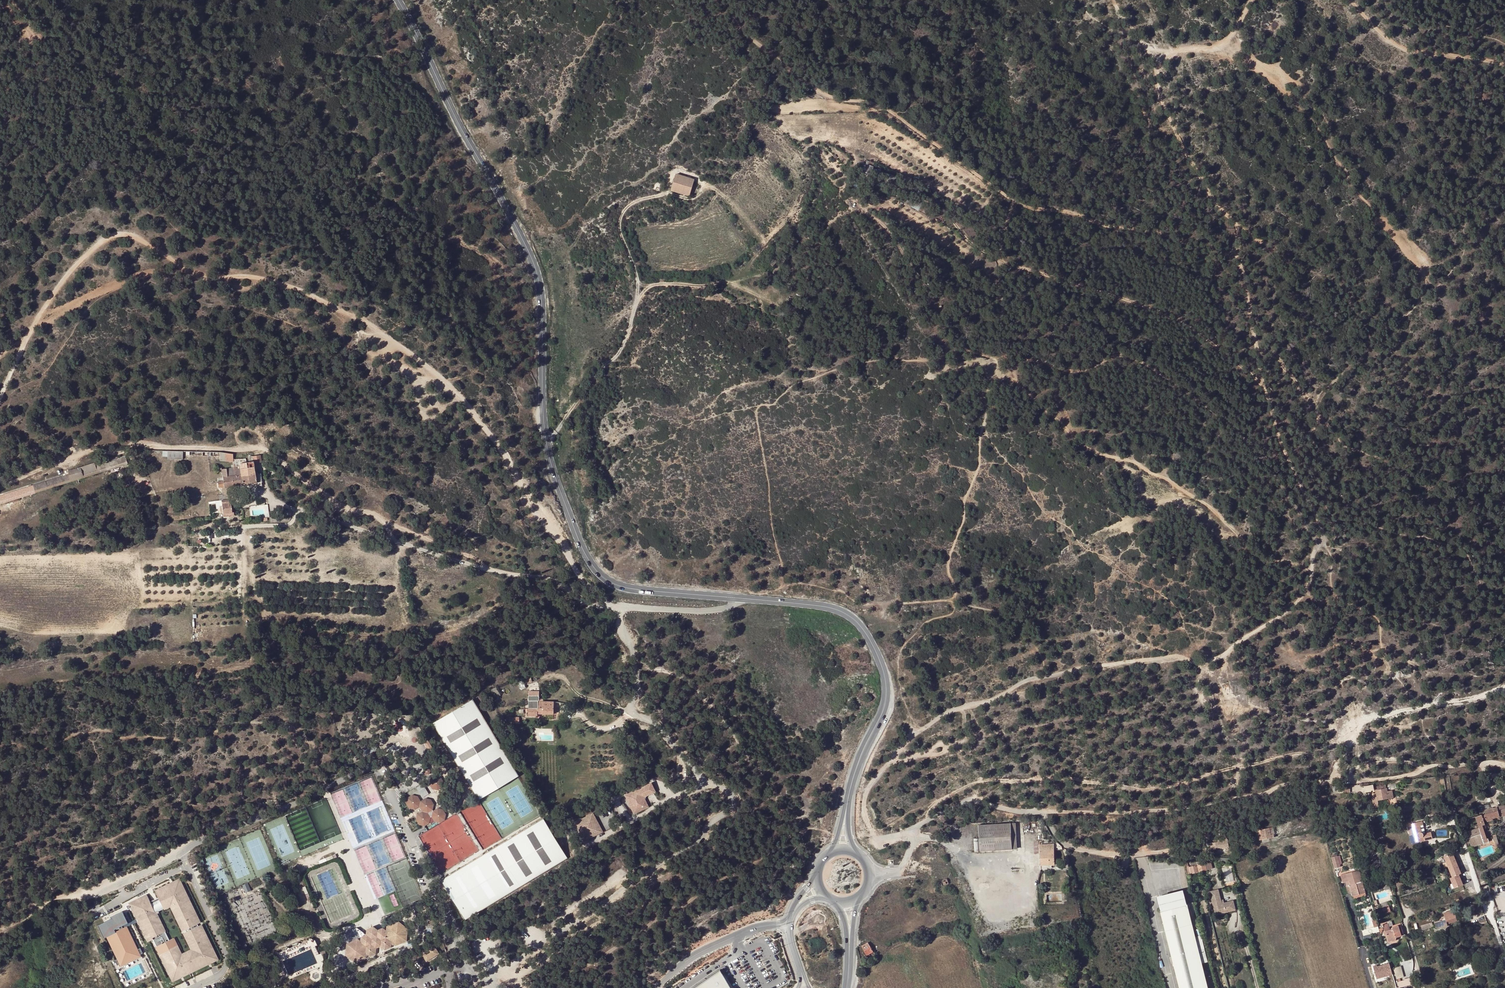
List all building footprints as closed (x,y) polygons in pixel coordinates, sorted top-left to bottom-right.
[(873,178),(877,168),(876,167),(872,167),(868,175),(873,178)] [(695,179),(676,173),(671,191),(690,196),(695,179)] [(170,459),(186,459),(186,450),(170,450),(170,459)] [(222,452),(222,460),(235,461),(236,453),(222,452)] [(212,460),(180,463),(181,468),(220,467),(223,488),(217,488),(218,494),(242,491),(239,474),(236,474),(235,470),(233,463),(212,460)] [(262,489),(261,480),(256,481),(255,470),(260,469),(259,461),(253,462),(254,468),(250,468),(235,470),(236,474),(239,474),(242,491),(254,490),(262,489)] [(180,463),(169,464),(170,471),(181,470),(181,468),(180,463)] [(225,517),(234,516),(232,505),(227,505),(223,506),(225,517)] [(528,708),(528,716),(540,716),(540,715),(554,715),(554,701),(543,701),(543,698),(540,698),(540,691),(529,690),(528,708)] [(473,699),(432,723),(478,800),(518,776),(473,699)] [(422,739),(430,752),(434,750),(426,737),(422,739)] [(431,779),(430,784),(433,788),(438,789),(442,787),(443,782),(441,777),(436,776),(431,779)] [(625,795),(634,814),(649,807),(645,797),(656,792),(652,782),(625,795)] [(423,784),(416,788),(422,798),(429,794),(423,784)] [(1371,796),(1372,797),(1373,804),(1378,804),(1378,800),(1393,798),(1392,791),(1387,792),(1387,790),(1388,790),(1387,786),(1386,787),(1385,785),(1375,787),(1376,796),(1371,796)] [(408,798),(407,803),(410,807),(415,809),(419,806),(420,806),(423,811),(423,812),(418,814),(417,819),(419,824),(425,825),(429,822),(430,817),(432,816),(435,821),(440,822),(444,819),(445,814),(443,810),(438,808),(433,811),(432,809),(433,804),(431,800),(426,798),(421,801),(420,801),(418,796),(413,795),(408,798)] [(1484,825),(1483,821),(1486,820),(1492,818),(1499,816),(1500,817),(1504,815),(1504,806),(1493,809),(1492,808),(1484,810),(1485,814),(1475,817),(1478,828),(1466,832),(1471,847),(1489,842),(1488,838),(1486,838),(1483,828),(1482,825),(1484,825)] [(574,822),(584,842),(603,832),(594,813),(574,822)] [(466,919),(567,859),(543,819),(443,878),(442,879),(466,919)] [(1016,823),(978,825),(978,838),(979,851),(1012,849),(1011,836),(1016,836),(1016,823)] [(1412,828),(1408,829),(1410,835),(1413,835),(1415,843),(1432,839),(1431,832),(1423,834),(1422,833),(1421,832),(1419,826),(1412,828)] [(1271,835),(1270,828),(1256,831),(1257,835),(1259,834),(1260,840),(1275,838),(1274,835),(1271,835)] [(1229,847),(1228,839),(1223,839),(1223,842),(1219,842),(1219,843),(1220,848),(1229,847)] [(1054,865),(1054,846),(1040,848),(1041,865),(1054,865)] [(1452,854),(1444,858),(1452,878),(1450,879),(1454,889),(1463,886),(1460,880),(1463,879),(1458,868),(1461,867),(1457,860),(1455,860),(1452,854)] [(1210,869),(1209,863),(1208,863),(1208,862),(1196,862),(1197,865),(1199,872),(1206,870),(1210,869)] [(1191,874),(1199,872),(1197,865),(1191,867),(1189,867),(1191,873),(1191,874)] [(1201,880),(1212,876),(1212,875),(1210,869),(1206,870),(1199,872),(1201,880)] [(1348,873),(1340,875),(1343,883),(1351,880),(1352,884),(1362,882),(1362,881),(1360,881),(1359,880),(1361,879),(1359,871),(1349,873),(1348,873)] [(155,890),(159,898),(150,903),(147,895),(129,904),(147,942),(167,932),(159,914),(170,909),(181,933),(202,924),(180,879),(155,890)] [(1348,894),(1351,893),(1358,891),(1359,895),(1365,893),(1362,882),(1346,886),(1348,894)] [(248,883),(242,886),(245,892),(251,890),(248,883)] [(1222,903),(1221,900),(1218,890),(1218,889),(1210,892),(1216,915),(1235,910),(1235,909),(1233,901),(1224,903),(1222,903)] [(1165,932),(1192,925),(1187,905),(1184,906),(1181,893),(1159,898),(1162,909),(1159,909),(1165,932)] [(1438,920),(1434,921),(1436,928),(1447,926),(1447,924),(1457,921),(1453,910),(1443,913),(1444,916),(1438,918),(1438,920)] [(98,925),(104,938),(106,936),(116,932),(114,929),(128,923),(122,911),(111,917),(112,919),(98,925)] [(373,927),(368,930),(367,935),(357,927),(342,934),(344,941),(346,943),(345,956),(355,962),(369,954),(370,955),(376,953),(376,947),(381,945),(386,949),(406,940),(408,929),(399,922),(389,926),(388,932),(383,929),(378,931),(373,927)] [(201,925),(183,934),(191,949),(182,953),(174,937),(155,947),(173,983),(219,960),(201,925)] [(1179,987),(1208,987),(1192,925),(1165,932),(1179,987)] [(1385,931),(1383,932),(1384,936),(1388,935),(1389,938),(1390,940),(1391,940),(1392,941),(1393,941),(1394,941),(1395,941),(1395,940),(1396,939),(1396,938),(1396,937),(1403,935),(1400,925),(1393,928),(1391,928),(1391,929),(1390,930),(1385,931)] [(116,932),(106,936),(120,966),(141,956),(128,926),(116,932)] [(278,962),(317,945),(315,940),(309,938),(308,940),(301,943),(298,942),(297,945),(290,948),(287,947),(286,950),(279,953),(276,952),(275,954),(278,962)] [(861,946),(867,955),(873,951),(868,942),(863,945),(861,946)] [(438,952),(432,943),(426,947),(429,951),(422,955),(426,962),(436,955),(435,954),(438,952)] [(1377,969),(1373,970),(1376,980),(1390,976),(1387,965),(1377,969)] [(694,987),(730,987),(720,970),(694,987)] [(1392,974),(1396,987),(1399,987),(1399,984),(1403,983),(1399,972),(1392,974)]
